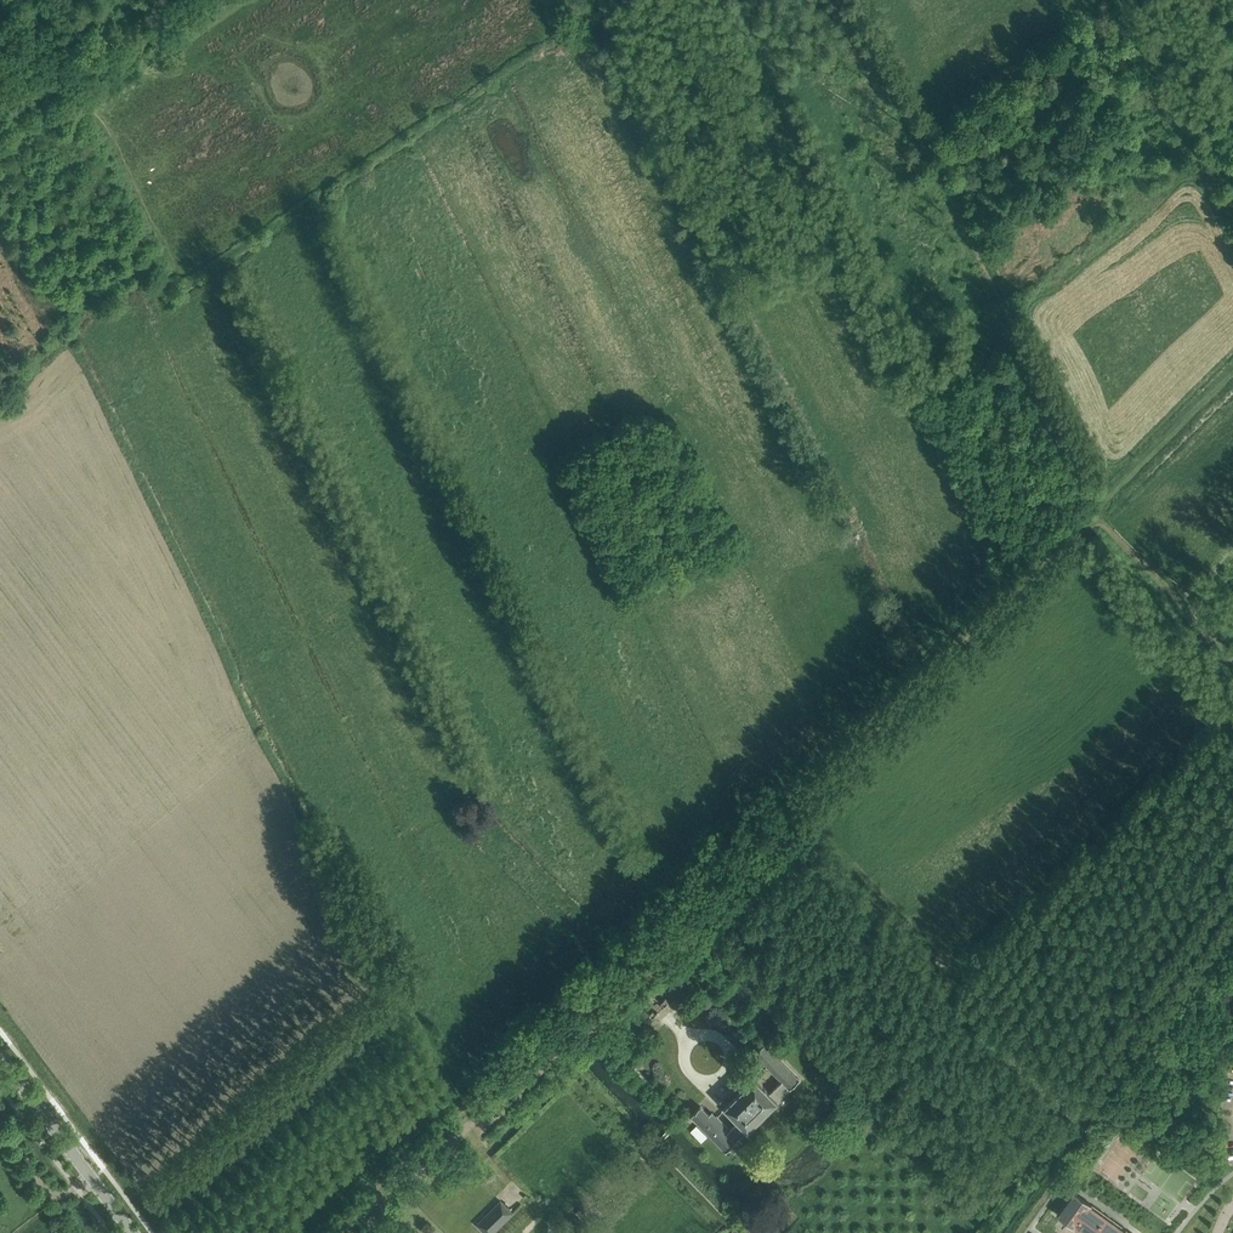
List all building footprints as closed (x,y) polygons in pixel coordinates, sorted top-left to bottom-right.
[(707,988),(706,992),(709,995),(713,994),(714,990),(711,986),(707,988)] [(701,1106),(691,1115),(717,1141),(728,1152),(779,1101),(800,1080),(765,1043),(755,1052),(782,1080),(770,1092),(756,1077),(726,1106),(736,1117),(732,1121),(735,1124),(730,1129),(729,1128),(718,1116),(717,1117),(712,1112),(710,1114),(701,1106)] [(702,1141),(708,1134),(698,1124),(691,1130),(702,1141)] [(1106,1215),(1074,1192),(1058,1214),(1076,1227),(1074,1230),(1077,1232),(1093,1232),(1106,1215)] [(475,1224),(484,1232),(494,1232),(514,1213),(500,1200),(475,1224)] [(1093,1232),(1131,1232),(1106,1215),(1093,1232)] [(744,1230),(747,1232),(765,1232),(766,1232),(763,1228),(760,1231),(752,1222),(744,1230)]
